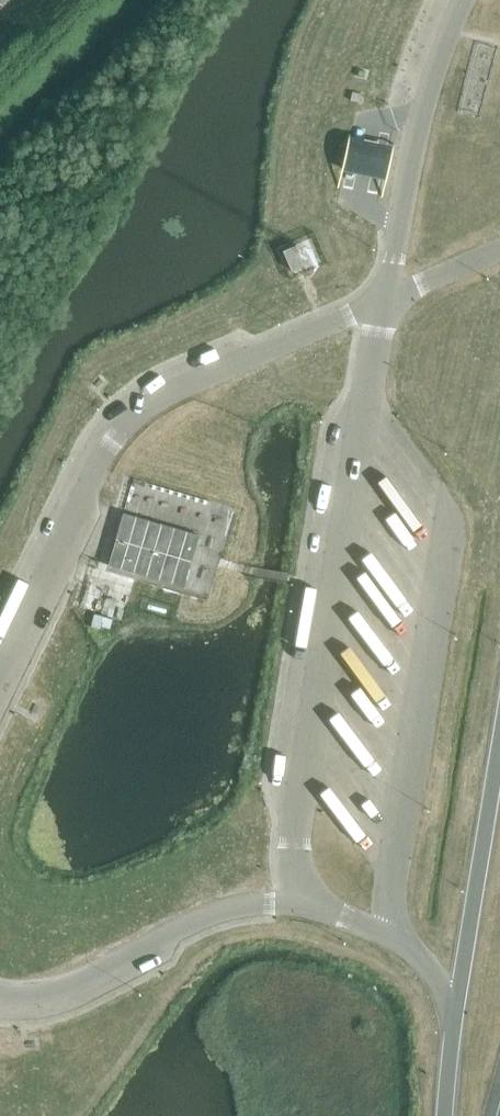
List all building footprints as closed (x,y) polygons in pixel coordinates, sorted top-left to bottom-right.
[(373,143),(353,139),(347,170),(366,174),(384,177),(390,146),(373,143)] [(295,245),(282,250),(291,270),(304,265),(295,245)] [(198,534),(122,512),(107,564),(183,586),(198,534)]
